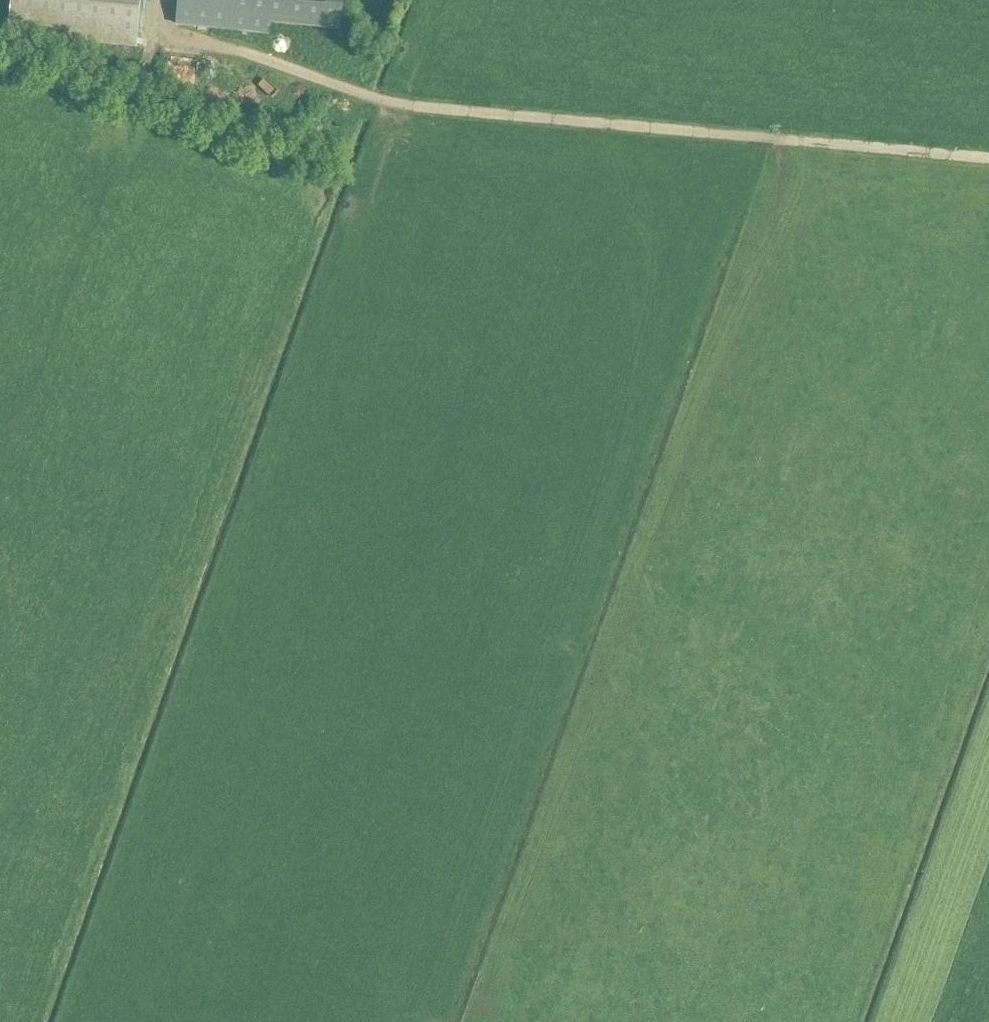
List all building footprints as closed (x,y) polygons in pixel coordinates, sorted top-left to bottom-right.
[(141,0),(12,0),(8,37),(136,50),(141,0)] [(271,25),(341,33),(344,0),(178,0),(175,25),(270,36),(271,25)]
